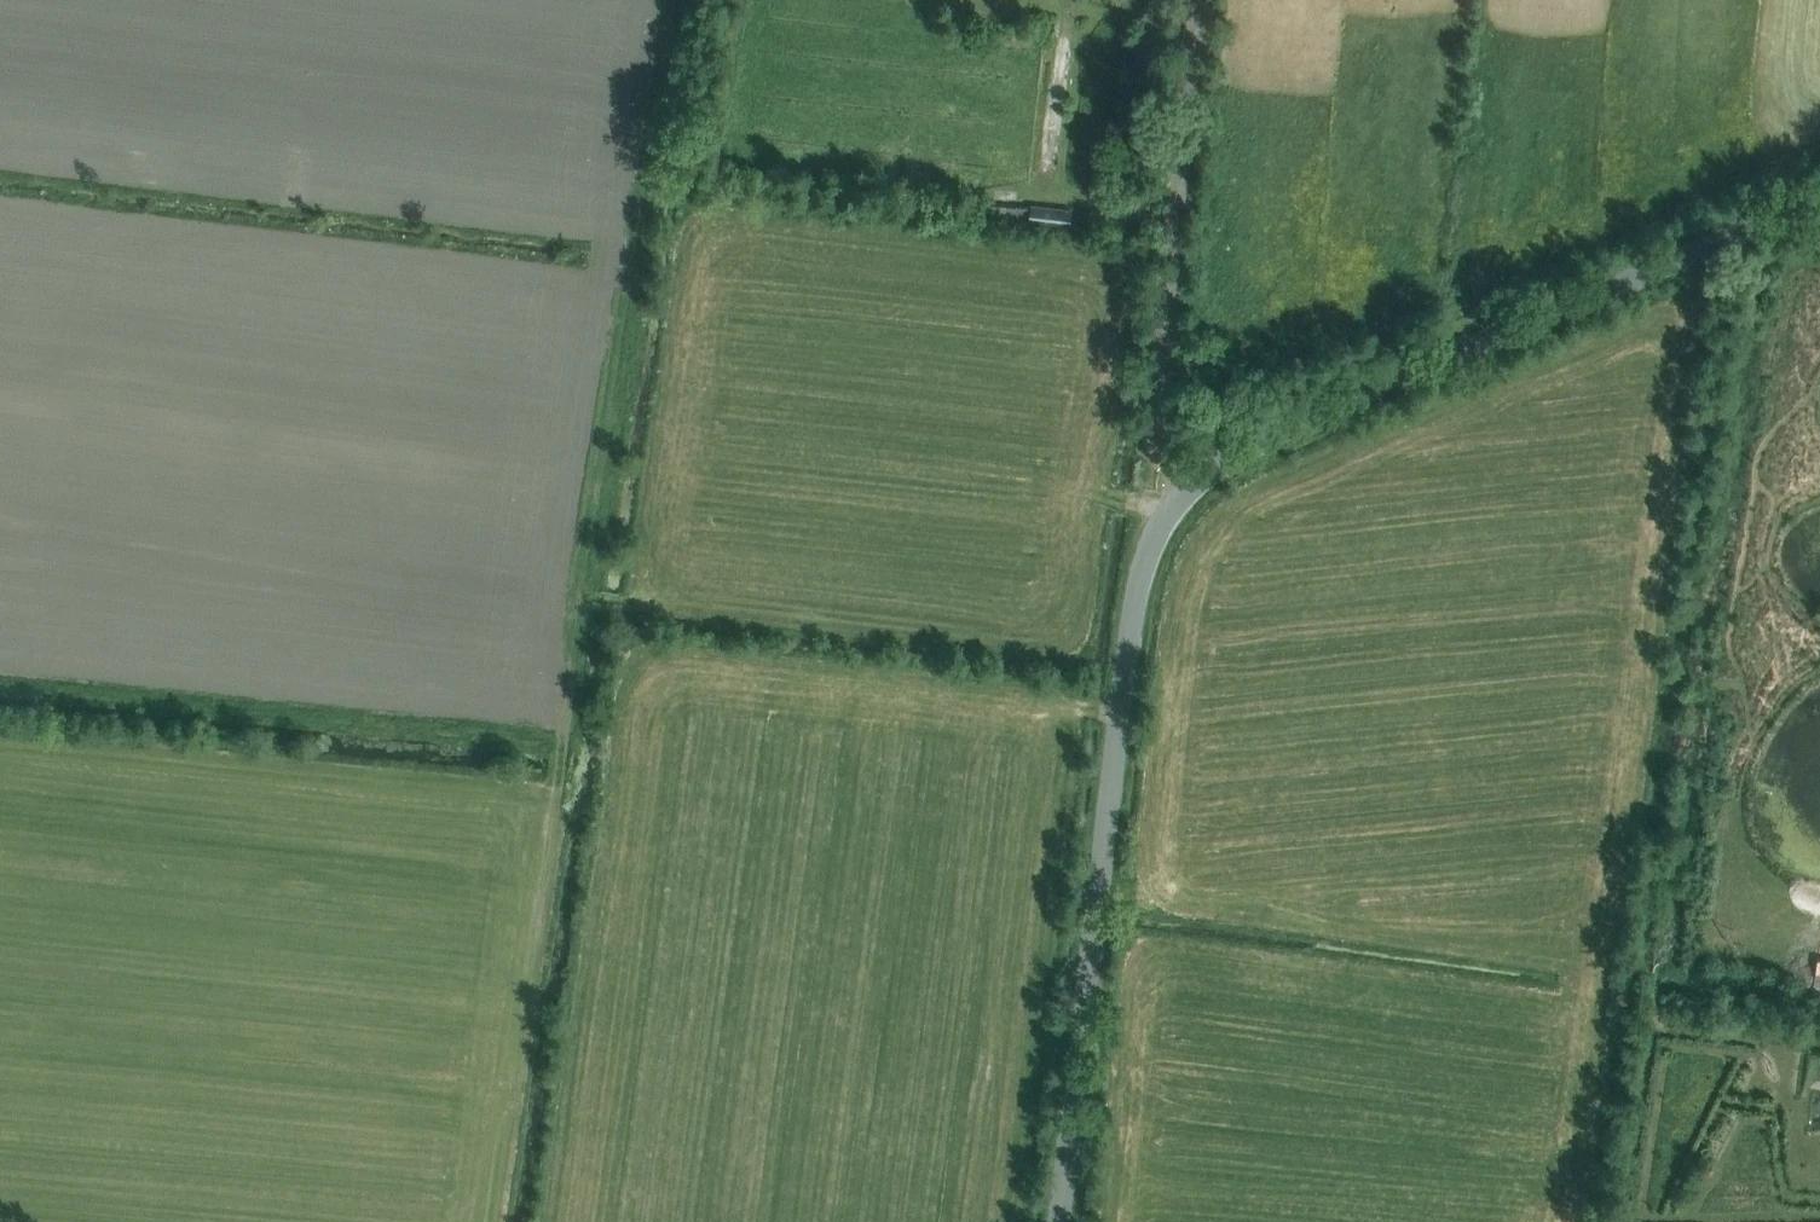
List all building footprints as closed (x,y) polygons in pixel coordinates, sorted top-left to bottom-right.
[(1034,207),(1032,227),(1070,232),(1072,212),(1034,207)]
